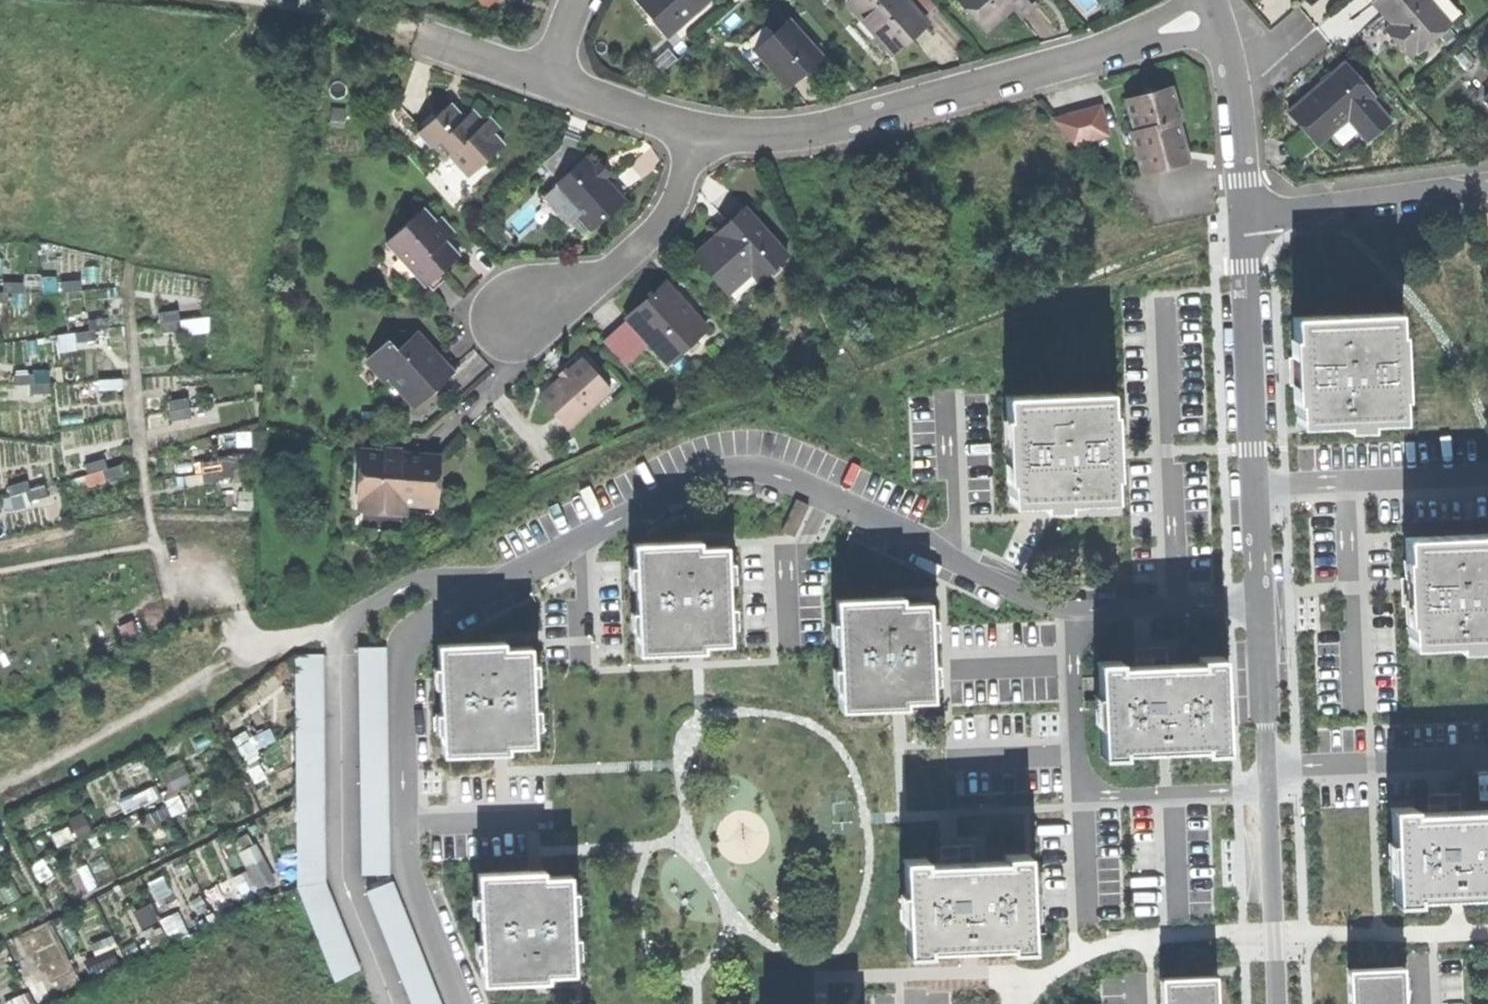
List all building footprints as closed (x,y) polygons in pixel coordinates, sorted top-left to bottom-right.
[(710,0),(637,0),(636,1),(666,36),(680,23),(678,20),(693,6),(696,9),(699,13),(711,2),(710,0)] [(887,49),(904,33),(920,19),(919,18),(931,6),(926,0),(849,0),(845,3),(880,41),(887,49)] [(982,31),(1008,9),(1017,17),(1031,3),(1029,0),(955,0),(982,31)] [(1450,24),(1429,0),(1374,0),(1372,1),(1392,24),(1402,35),(1394,41),(1409,58),(1417,51),(1418,52),(1450,24)] [(680,23),(696,9),(693,6),(678,20),(680,23)] [(768,67),(785,85),(800,71),(815,57),(786,23),(772,35),(762,24),(744,40),(768,67)] [(1389,36),(1394,41),(1402,35),(1392,24),(1385,30),(1389,36)] [(1289,114),(1316,145),(1348,117),(1368,140),(1389,122),(1370,100),(1374,96),(1346,65),(1315,92),(1289,114)] [(1142,174),(1188,162),(1185,150),(1177,122),(1180,122),(1171,88),(1149,94),(1127,100),(1135,131),(1131,132),(1142,174)] [(450,157),(464,172),(482,156),(486,162),(504,146),(494,134),(484,123),(473,110),(463,119),(458,115),(450,105),(418,133),(444,162),(450,157)] [(464,110),(458,115),(463,119),(473,110),(469,106),(464,110)] [(1072,144),(1107,134),(1099,107),(1052,121),(1072,144)] [(489,118),(484,123),(494,134),(499,129),(489,118)] [(579,142),(564,137),(559,150),(542,165),(554,179),(581,155),(576,149),(579,142)] [(469,178),(486,162),(482,156),(464,172),(469,178)] [(585,159),(554,188),(578,214),(591,228),(622,200),(603,179),(594,169),(585,159)] [(600,163),(594,169),(603,179),(609,173),(604,168),(600,163)] [(570,222),(578,214),(554,188),(547,195),(570,222)] [(435,264),(442,272),(459,256),(444,240),(440,236),(449,228),(439,218),(435,221),(423,208),(385,242),(418,279),(435,264)] [(693,258),(736,303),(787,255),(743,208),(725,224),(721,228),(715,233),(717,236),(693,258)] [(453,233),(449,228),(440,236),(444,240),(449,236),(453,233)] [(425,287),(442,272),(435,264),(418,279),(425,287)] [(649,343),(668,364),(707,328),(691,312),(665,283),(626,319),(627,320),(649,343)] [(1368,423),(1402,422),(1397,312),(1293,317),(1295,358),(1298,358),(1299,371),(1299,383),(1295,383),(1297,426),(1345,424),(1368,423)] [(624,365),(649,343),(627,320),(603,342),(624,365)] [(388,377),(412,404),(434,385),(449,371),(438,358),(416,334),(397,351),(390,343),(368,362),(385,380),(388,377)] [(1289,384),(1295,383),(1299,383),(1298,358),(1295,358),(1288,358),(1289,372),(1289,384)] [(556,416),(567,428),(609,390),(581,359),(564,374),(560,378),(539,397),(556,416)] [(1108,434),(1112,434),(1110,391),(1006,396),(1011,505),(1043,504),(1067,503),(1114,500),(1113,459),(1110,459),(1108,434)] [(1110,459),(1113,459),(1119,459),(1119,451),(1118,434),(1112,434),(1108,434),(1110,459)] [(402,513),(433,515),(437,457),(418,456),(362,452),(359,498),(361,498),(359,530),(401,533),(402,513)] [(199,462),(201,481),(246,477),(245,458),(199,462)] [(1487,643),(1487,534),(1405,538),(1407,579),(1411,579),(1412,603),(1408,604),(1408,605),(1410,646),(1457,644),(1480,643),(1487,643)] [(704,652),(704,646),(731,644),(730,628),(729,607),(728,582),(727,562),(727,547),(699,548),(699,541),(690,541),(685,541),(633,544),(634,566),(635,587),(637,611),(638,632),(639,655),(689,653),(696,652),(704,652)] [(1402,606),(1408,605),(1408,604),(1412,603),(1411,579),(1407,579),(1401,580),(1401,587),(1401,593),(1402,606)] [(905,702),(933,701),(933,685),(931,664),(930,639),(929,618),(929,602),(902,603),(902,597),(887,597),(836,600),(837,622),(838,643),(839,668),(840,688),(841,711),(892,709),(897,708),(906,708),(905,702)] [(507,752),(507,748),(535,746),(535,730),(534,709),(532,684),(531,663),(531,646),(505,648),(504,641),(497,642),(489,642),(437,644),(438,667),(439,688),(441,713),(442,734),(443,756),(494,753),(499,753),(507,752)] [(1134,649),(1135,659),(1153,658),(1153,665),(1167,664),(1166,647),(1143,648),(1134,649)] [(358,648),(362,874),(389,874),(386,648),(358,648)] [(335,982),(361,970),(325,883),(323,654),(296,655),(297,888),(335,982)] [(1120,661),(1098,662),(1099,677),(1099,696),(1101,725),(1102,757),(1123,756),(1123,750),(1156,748),(1170,748),(1203,746),(1204,753),(1225,752),(1223,719),(1222,690),(1221,656),(1199,657),(1199,663),(1181,664),(1167,664),(1153,665),(1135,666),(1120,667),(1120,661)] [(1426,794),(1427,806),(1445,805),(1460,804),(1459,793),(1436,794),(1426,794)] [(1390,808),(1392,841),(1393,870),(1395,904),(1417,903),(1416,897),(1449,895),(1464,895),(1487,893),(1487,809),(1445,812),(1445,805),(1427,806),(1427,813),(1412,813),(1412,807),(1390,808)] [(940,846),(940,857),(958,856),(972,855),(972,844),(949,846),(940,846)] [(1008,951),(1030,950),(1030,935),(1029,916),(1027,889),(1025,854),(1005,855),(1005,861),(985,862),(959,863),(940,864),(926,865),(926,858),(903,859),(905,893),(906,922),(908,955),(930,954),(930,949),(962,947),(976,947),(1008,945),(1008,951)] [(250,860),(258,888),(274,883),(266,855),(250,860)] [(549,981),(548,975),(575,973),(575,958),(574,937),(572,912),(571,891),(571,875),(543,876),(543,870),(541,870),(534,871),(527,871),(477,873),(478,895),(479,916),(481,941),(482,962),(483,984),(540,981),(549,981)] [(367,892),(412,1003),(441,1003),(392,882),(367,892)] [(1348,970),(1350,1003),(1403,1003),(1401,968),(1348,970)] [(1160,978),(1162,1003),(1215,1003),(1213,976),(1160,978)] [(9,1003),(48,1003),(55,1000),(45,982),(7,1001),(9,1003)]
